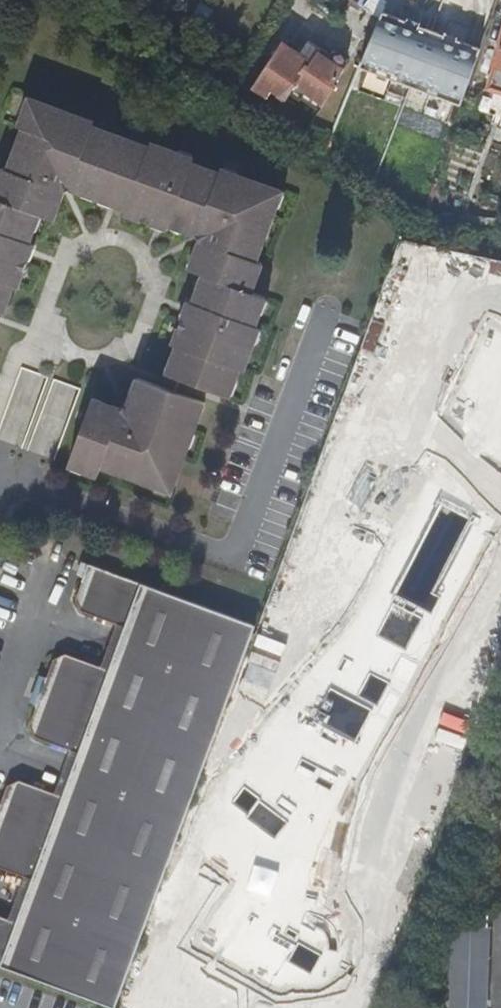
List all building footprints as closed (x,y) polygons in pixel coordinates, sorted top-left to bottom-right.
[(363,9),(381,19),(383,13),(388,0),(369,0),(363,9)] [(201,3),(190,20),(200,27),(211,10),(201,3)] [(185,18),(165,5),(145,36),(165,49),(185,18)] [(360,68),(458,105),(479,49),(383,13),(381,19),(360,68)] [(492,66),(494,67),(488,85),(500,90),(500,39),(492,66)] [(308,68),(279,49),(253,88),(268,98),(272,91),(285,100),(290,94),(301,102),(306,94),(324,106),(337,88),(333,85),(346,66),(321,49),(308,68)] [(4,317),(8,309),(5,305),(7,300),(12,298),(14,290),(20,287),(28,266),(25,259),(34,237),(31,230),(36,217),(55,224),(58,215),(55,210),(56,207),(62,205),(64,197),(69,195),(78,198),(85,196),(111,205),(113,212),(124,216),(126,220),(146,227),(152,226),(165,231),(167,225),(181,230),(184,237),(195,241),(197,246),(194,253),(196,259),(190,275),(205,280),(201,292),(195,296),(187,318),(181,323),(173,343),(176,350),(173,359),(175,365),(170,377),(221,396),(226,383),(231,380),(234,372),(240,369),(247,346),(246,339),(254,319),(251,310),(256,299),(246,295),(249,287),(246,282),(247,277),(253,275),(257,266),(246,263),(256,238),(252,230),(256,219),(269,223),(273,212),(271,208),(270,204),(275,193),(250,184),(245,188),(207,174),(203,178),(197,175),(196,170),(175,163),(173,156),(152,148),(146,152),(137,149),(133,152),(128,150),(126,145),(109,139),(104,142),(100,140),(99,135),(62,122),(59,116),(29,105),(26,116),(19,120),(15,132),(27,136),(23,147),(14,153),(7,174),(0,172),(0,315),(4,317)] [(94,400),(70,461),(84,466),(84,472),(97,477),(100,469),(123,478),(131,474),(143,479),(142,484),(151,488),(160,485),(172,490),(182,463),(179,455),(188,432),(193,434),(196,425),(193,419),(195,415),(201,410),(204,404),(141,382),(138,392),(131,395),(126,408),(121,410),(115,407),(109,410),(104,408),(103,403),(94,400)] [(112,1006),(253,624),(87,563),(75,596),(80,609),(124,625),(110,666),(68,651),(53,656),(29,720),(35,734),(79,749),(63,791),(22,774),(7,780),(0,801),(0,864),(33,876),(18,916),(0,909),(0,964),(112,1006)] [(450,799),(471,738),(442,728),(421,790),(450,799)]
